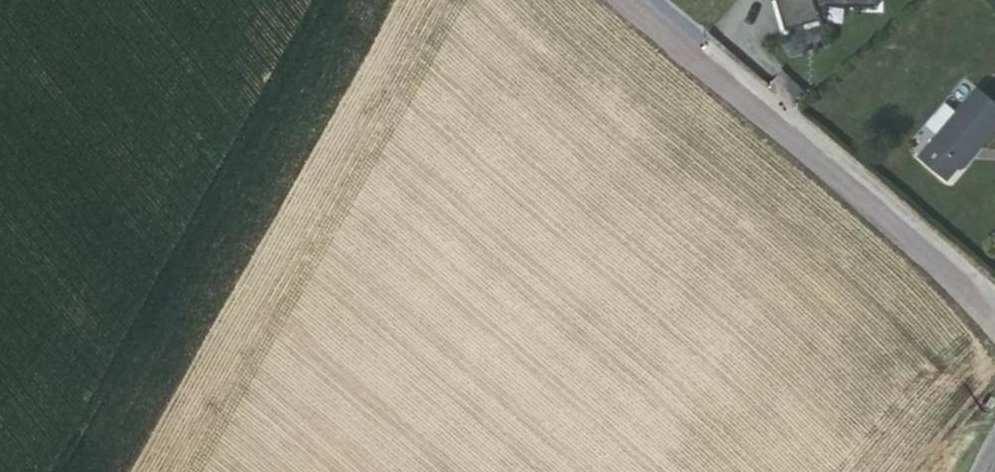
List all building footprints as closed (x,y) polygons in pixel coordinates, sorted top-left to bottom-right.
[(772,0),(781,32),(823,20),(824,9),(872,11),(873,0),(774,0),(772,0)] [(976,88),(918,156),(947,179),(957,166),(977,142),(982,148),(994,133),(994,104),(976,88)] [(963,170),(982,148),(977,142),(957,166),(963,170)]
